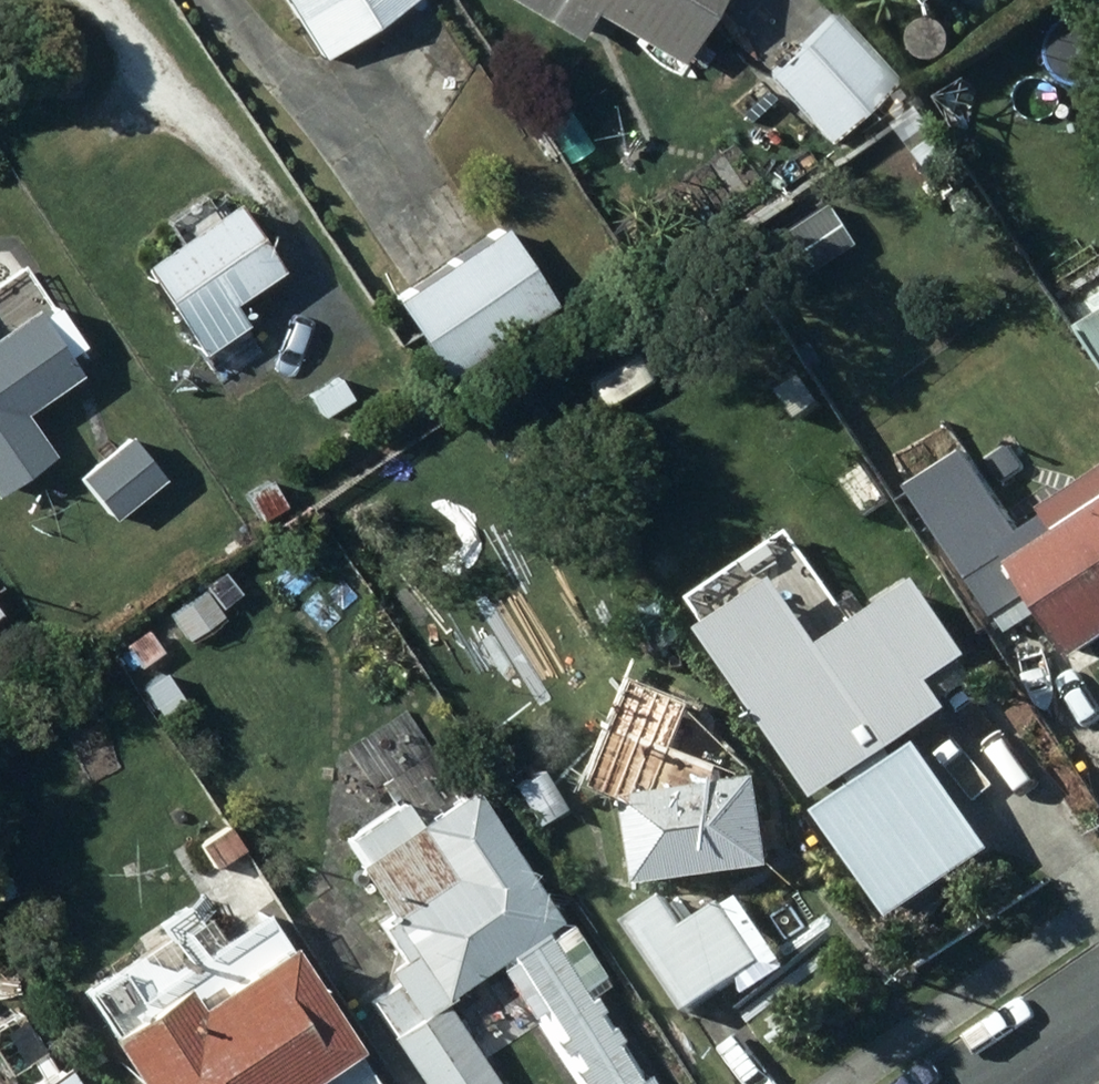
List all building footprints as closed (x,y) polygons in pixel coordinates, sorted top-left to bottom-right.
[(331,61),(423,0),(291,0),(331,61)] [(577,40),(594,11),(685,64),(722,0),(508,0),(577,40)] [(878,9),(895,31),(924,9),(918,0),(890,0),(878,9)] [(940,9),(952,0),(934,0),(940,9)] [(836,14),(770,78),(832,144),(899,80),(836,14)] [(927,111),(903,130),(937,174),(961,156),(927,111)] [(284,270),(240,205),(141,271),(201,360),(252,325),(236,302),(284,270)] [(507,230),(411,293),(461,369),(557,306),(507,230)] [(56,457),(26,414),(83,375),(71,358),(87,347),(59,307),(42,318),(36,310),(6,331),(0,323),(0,496),(56,457)] [(1088,332),(1098,349),(1098,325),(1088,332)] [(132,437),(80,478),(115,521),(166,480),(132,437)] [(917,494),(1002,623),(1046,594),(1096,669),(1098,667),(1098,499),(1065,522),(1067,525),(1034,547),(967,446),(927,472),(934,483),(917,494)] [(247,500),(264,523),(288,505),(271,482),(247,500)] [(944,689),(984,662),(936,588),(835,655),(792,590),(720,638),(830,805),(862,784),(869,795),(832,820),(901,925),(1002,858),(931,751),(908,766),(902,757),(963,717),(944,689)] [(205,591),(171,616),(190,642),(225,617),(205,591)] [(148,629),(125,648),(143,670),(166,652),(148,629)] [(185,702),(165,675),(143,691),(163,718),(185,702)] [(654,690),(611,796),(640,808),(652,893),(784,875),(772,787),(731,793),(738,775),(690,755),(708,711),(654,690)] [(513,787),(539,826),(567,807),(541,768),(513,787)] [(403,983),(373,1002),(426,1083),(500,1083),(446,1003),(501,966),(579,1083),(654,1083),(648,1075),(639,1080),(616,1045),(624,1040),(614,1025),(606,1031),(597,1016),(605,1010),(596,996),(590,1000),(546,934),(563,922),(476,790),(420,826),(403,801),(379,817),(371,805),(341,825),(366,864),(358,869),(391,920),(382,926),(407,963),(395,971),(403,983)] [(200,844),(218,869),(244,849),(226,825),(200,844)] [(628,923),(694,1018),(767,968),(772,975),(790,963),(748,902),(732,913),(724,902),(690,925),(669,895),(628,923)] [(362,1053),(292,948),(288,951),(268,921),(216,955),(236,984),(197,1010),(186,993),(112,1042),(139,1083),(315,1083),(319,1081),(321,1083),(377,1083),(358,1055),(362,1053)] [(69,1068),(45,1083),(79,1083),(69,1068)]
